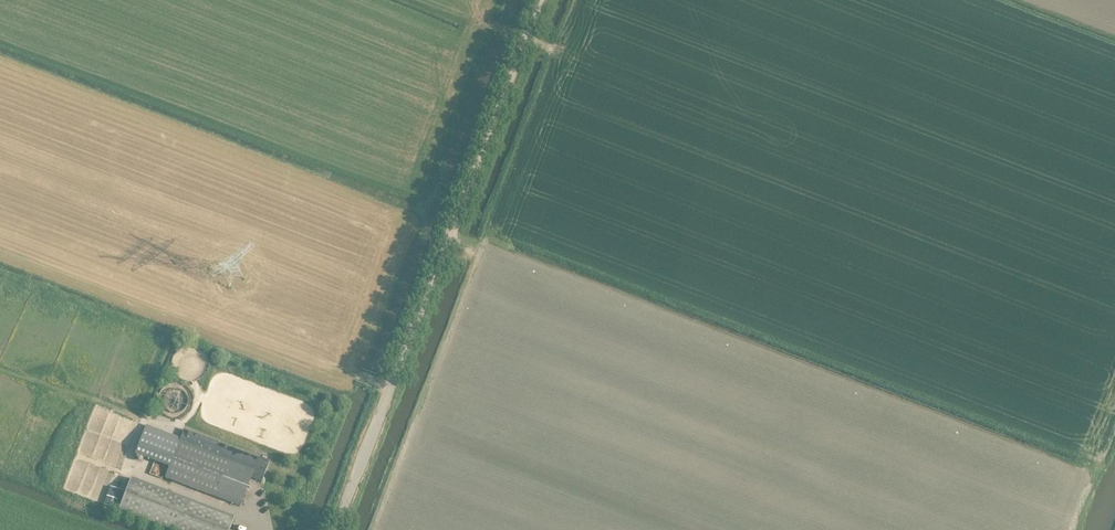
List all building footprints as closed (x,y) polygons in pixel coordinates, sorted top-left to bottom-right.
[(205,361),(205,358),(204,355),(203,352),(201,350),(199,348),(196,346),(193,345),(190,344),(187,345),(183,345),(180,347),(178,349),(176,351),(174,354),(173,357),(172,361),(173,364),(173,367),(175,369),(176,372),(178,374),(182,376),(184,377),(188,377),(190,377),(194,377),(197,375),(200,373),(202,371),(204,368),(205,365),(205,361)] [(193,401),(193,398),(192,395),(191,392),(189,389),(187,387),(184,385),(179,384),(177,384),(174,384),(171,385),(168,386),(165,388),(163,390),(161,394),(160,396),(160,399),(160,402),(160,406),(162,409),(164,412),(166,414),(170,416),(174,417),(176,418),(179,417),(182,417),(185,415),(188,413),(190,411),(192,408),(193,405),(193,401)] [(147,424),(136,453),(170,466),(166,477),(240,505),(251,476),(262,480),(269,461),(184,429),(180,437),(147,424)] [(119,509),(173,529),(229,529),(234,517),(131,477),(119,509)] [(121,490),(110,486),(103,504),(114,508),(121,490)]
